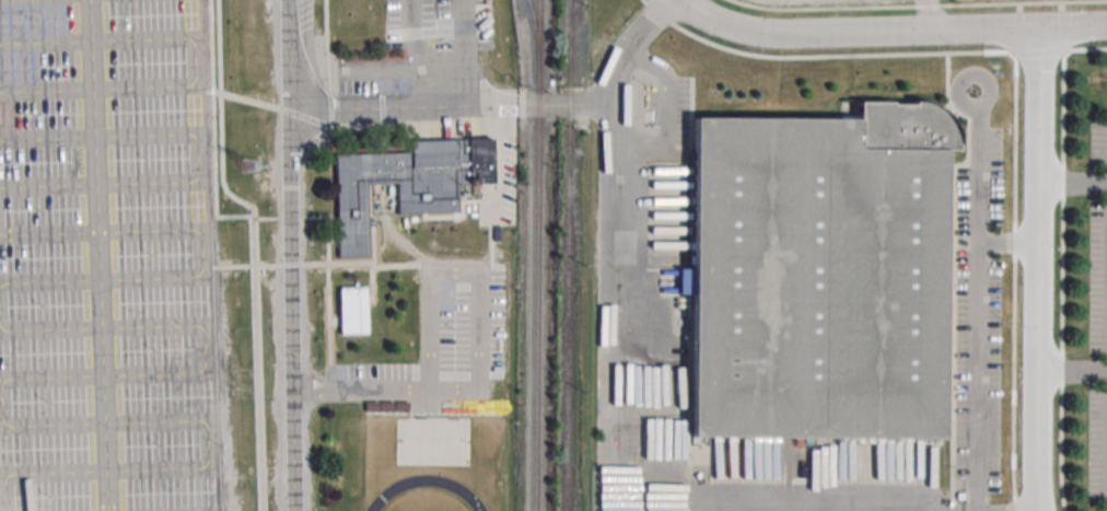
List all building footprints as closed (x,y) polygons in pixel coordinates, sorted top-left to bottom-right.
[(943,439),(945,150),(957,150),(951,128),(941,114),(925,102),(916,102),(916,107),(887,106),(887,102),(859,102),(859,120),(694,119),(690,437),(943,439)] [(335,153),(337,257),(368,257),(365,184),(396,184),(396,213),(458,212),(457,196),(469,196),(469,184),(493,184),(492,138),(410,140),(410,152),(335,153)] [(368,287),(339,287),(339,334),(368,334),(368,287)]
